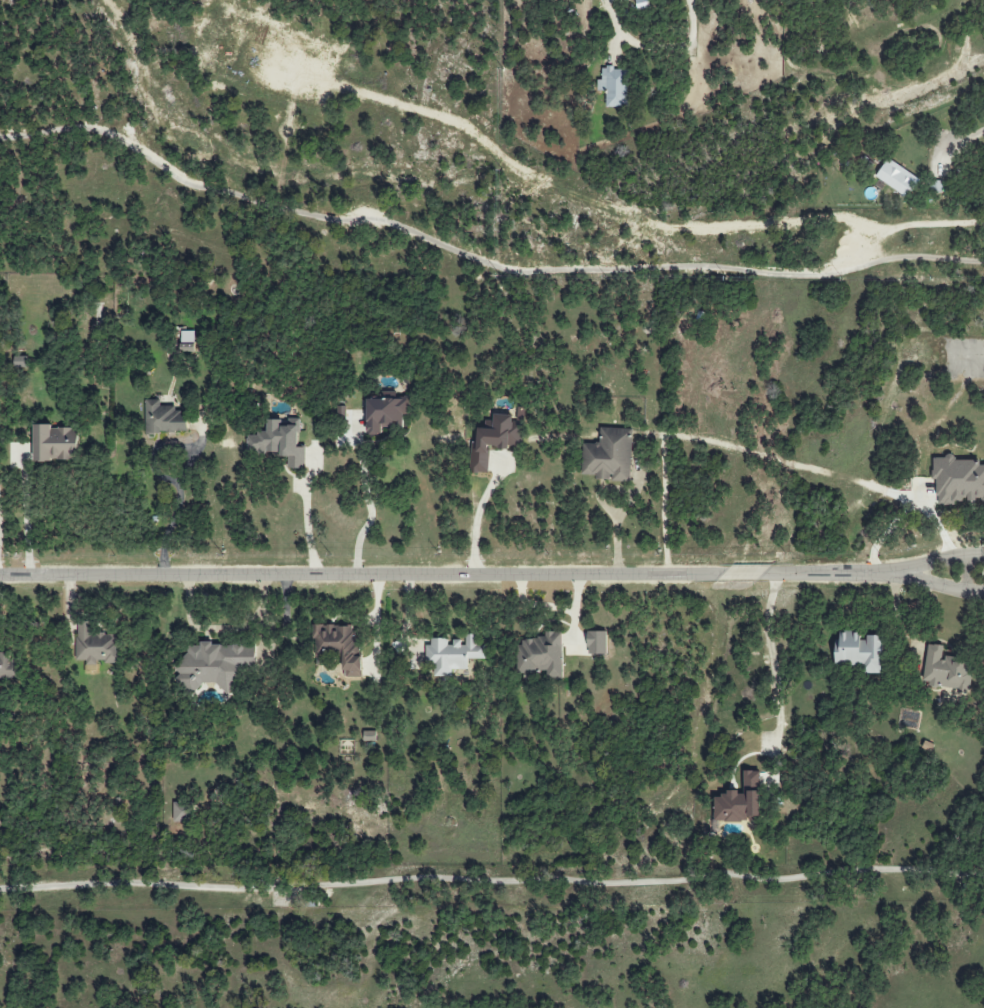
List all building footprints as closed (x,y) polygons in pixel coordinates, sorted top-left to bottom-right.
[(638,9),(648,7),(647,0),(636,0),(638,9)] [(628,108),(629,69),(602,68),(602,80),(597,80),(597,91),(606,91),(606,107),(628,108)] [(876,178),(909,198),(921,179),(887,159),(876,178)] [(194,332),(180,332),(180,350),(194,350),(194,332)] [(367,435),(383,435),(383,426),(403,427),(403,414),(409,414),(409,399),(391,399),(391,400),(368,399),(367,435)] [(188,433),(188,413),(175,413),(175,407),(164,407),(164,400),(145,400),(145,433),(188,433)] [(471,473),(489,473),(489,448),(520,448),(520,423),(513,422),(513,414),(494,414),(493,429),(477,428),(477,443),(471,443),(471,473)] [(306,469),(306,446),(301,446),(301,425),(282,425),(282,420),(266,420),(266,434),(250,434),(250,452),(281,453),(281,457),(288,457),(288,469),(306,469)] [(35,462),(53,462),(53,458),(78,458),(79,428),(52,428),(52,425),(35,425),(35,462)] [(630,482),(632,429),(600,428),(600,444),(583,443),(582,474),(597,475),(597,480),(630,482)] [(933,480),(938,480),(937,500),(977,501),(977,497),(983,497),(983,465),(980,465),(980,461),(954,459),(955,457),(934,457),(933,480)] [(120,663),(120,634),(92,634),(92,622),(77,622),(77,661),(87,661),(87,666),(97,666),(97,663),(120,663)] [(314,657),(343,656),(344,677),(365,677),(364,657),(356,657),(354,625),(313,626),(314,657)] [(588,654),(607,654),(608,632),(588,631),(588,654)] [(835,666),(864,666),(864,673),(882,673),(883,637),(859,637),(859,632),(839,631),(838,650),(835,650),(835,666)] [(563,678),(562,632),(545,632),(545,638),(517,639),(518,673),(547,672),(547,679),(563,678)] [(434,677),(452,676),(452,670),(468,669),(468,659),(485,659),(485,646),(477,646),(476,634),(464,634),(464,640),(450,640),(450,638),(427,639),(428,665),(434,665),(434,677)] [(179,687),(240,686),(240,668),(257,668),(257,644),(200,645),(200,646),(187,646),(187,655),(178,655),(179,687)] [(943,646),(927,644),(923,685),(968,690),(971,661),(942,658),(943,646)] [(18,678),(19,655),(2,655),(2,649),(0,649),(0,678),(18,678)] [(376,732),(364,732),(364,741),(377,741),(376,732)] [(760,771),(744,771),(744,792),(724,792),(724,797),(714,797),(714,828),(721,829),(721,822),(746,822),(746,816),(759,817),(760,771)] [(190,823),(191,803),(174,802),(173,822),(190,823)]
